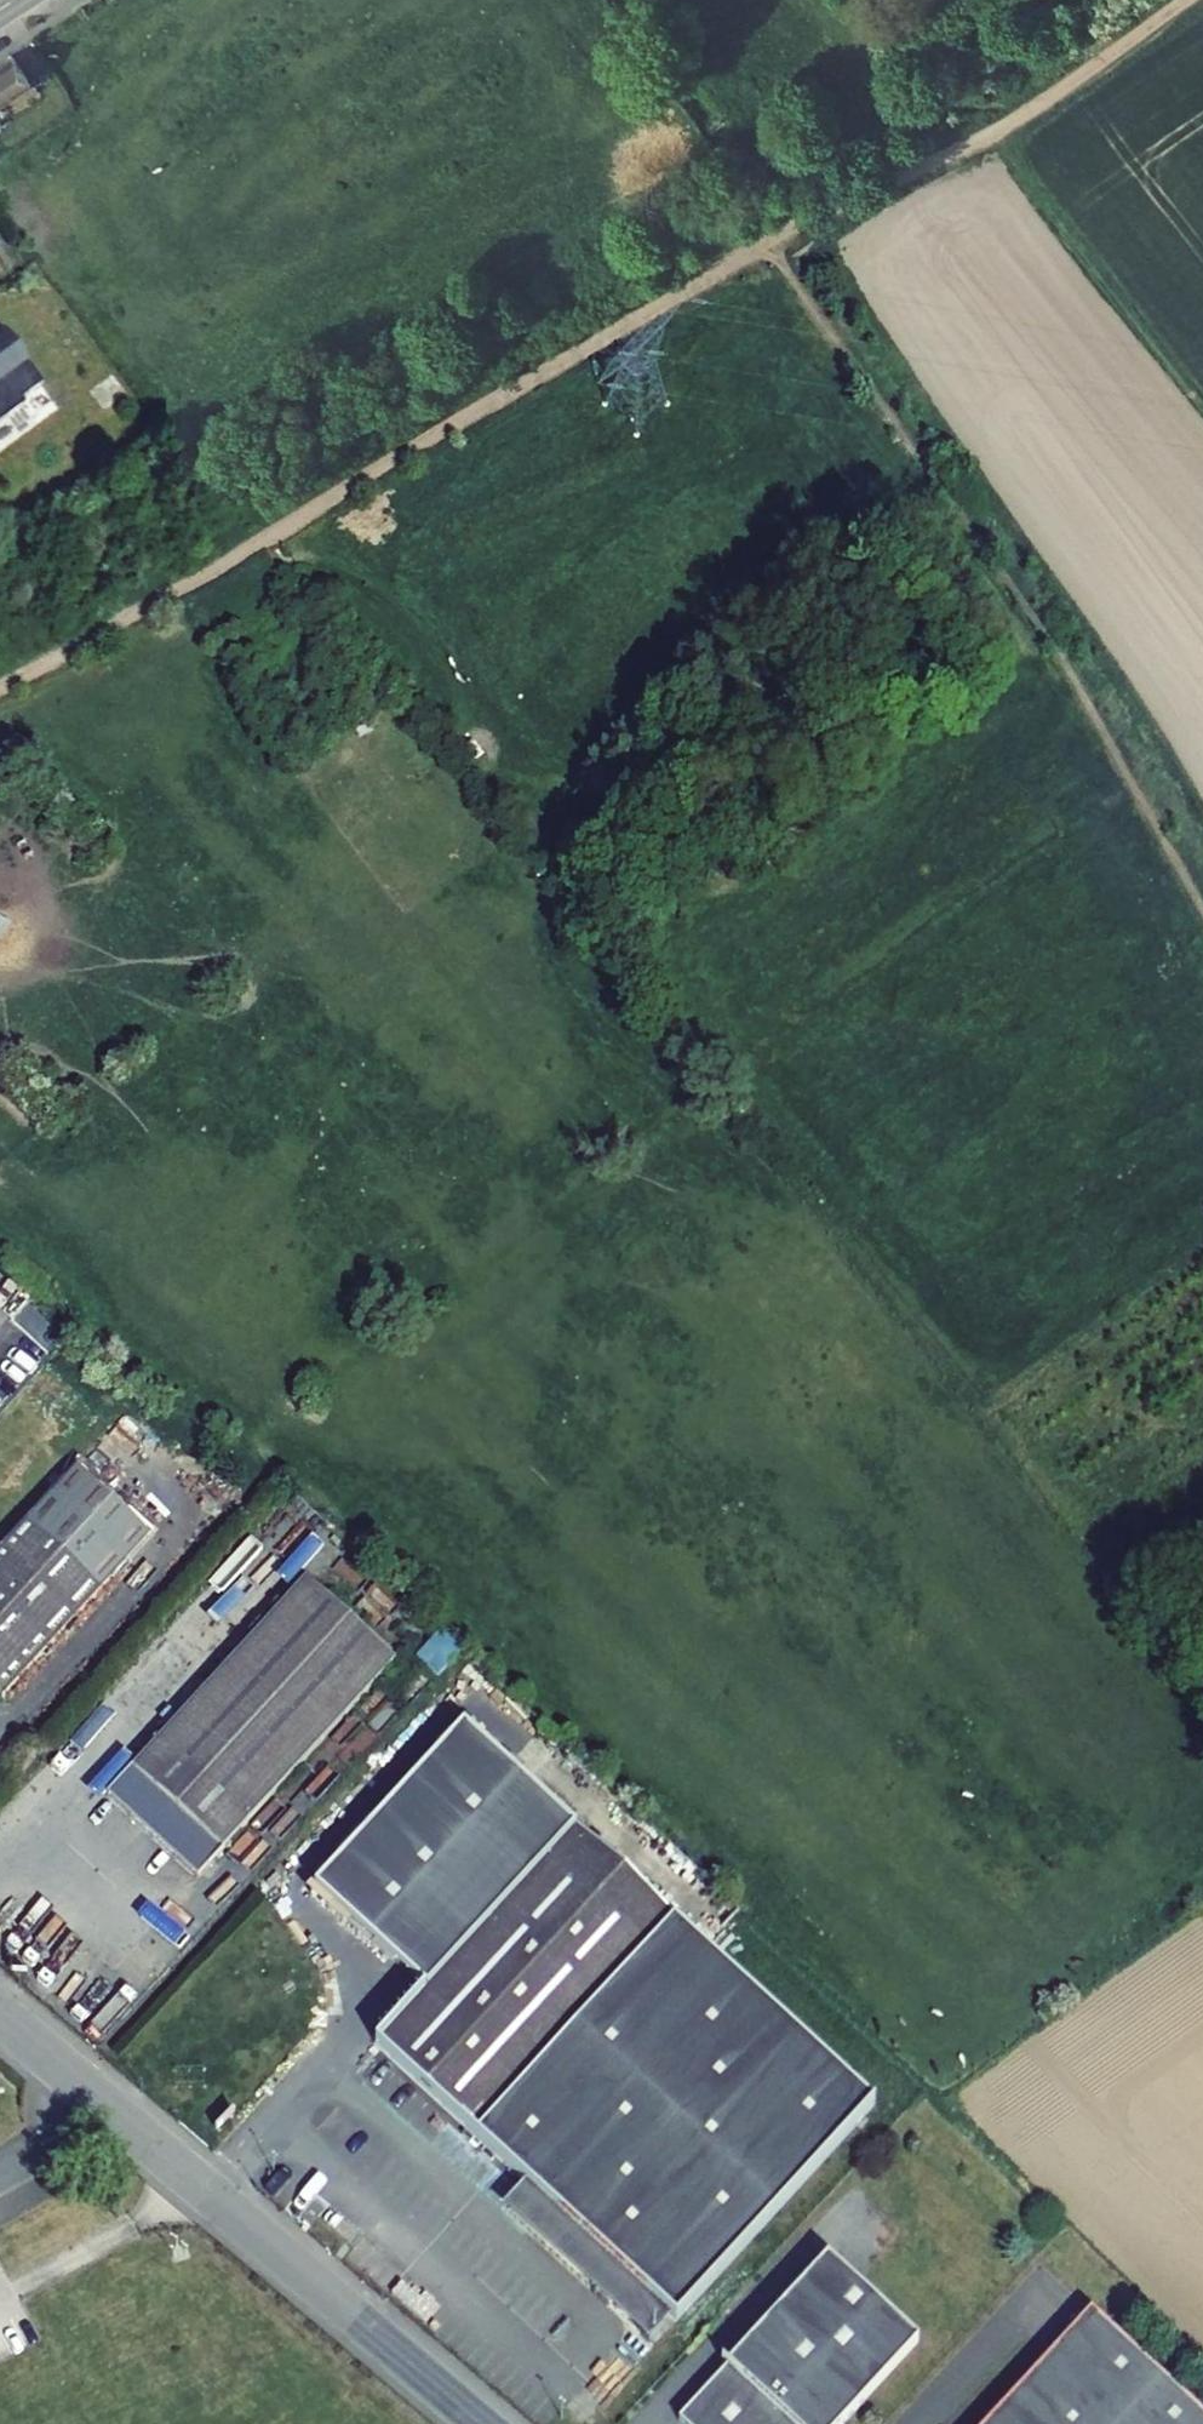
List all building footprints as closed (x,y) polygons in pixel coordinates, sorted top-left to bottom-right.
[(12,55),(0,63),(0,104),(31,84),(12,55)] [(0,331),(0,421),(24,404),(20,399),(41,384),(25,362),(26,361),(2,329),(0,331)] [(149,1539),(74,1471),(0,1552),(0,1699),(1,1700),(149,1539)] [(106,1796),(197,1880),(223,1852),(222,1851),(395,1663),(307,1582),(133,1770),(132,1768),(106,1796)] [(569,1832),(461,1729),(314,1884),(425,1991),(569,1832)] [(602,2252),(672,2320),(876,2106),(674,1921),(569,1832),(427,1993),(425,1991),(375,2046),(461,2129),(551,2208),(536,2223),(586,2270),(602,2252)] [(919,2343),(829,2259),(679,2421),(683,2423),(844,2423),(919,2343)] [(1091,2313),(988,2423),(1202,2423),(1202,2416),(1091,2313)]
